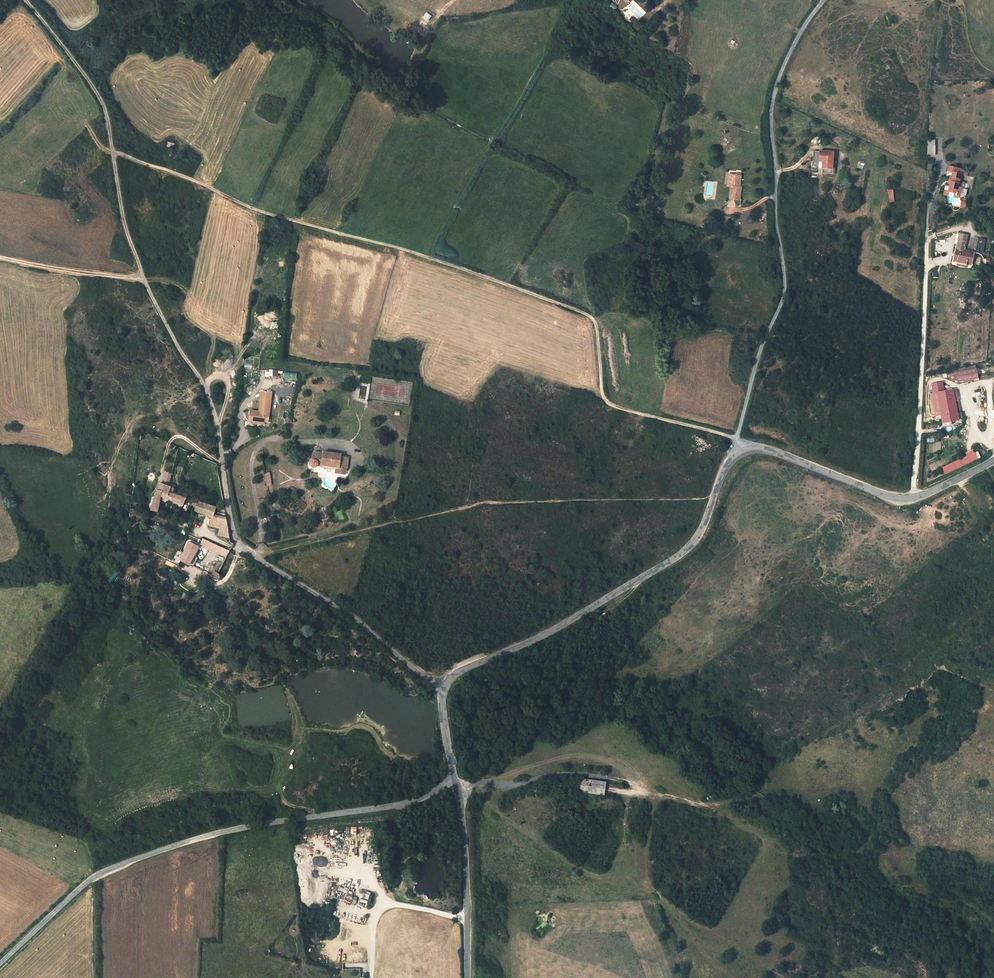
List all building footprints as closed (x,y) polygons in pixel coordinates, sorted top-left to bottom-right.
[(935,141),(927,140),(927,155),(935,155),(935,141)] [(833,152),(814,151),(813,161),(810,160),(810,167),(832,169),(833,152)] [(856,168),(863,170),(864,163),(858,161),(856,168)] [(952,172),(949,185),(945,185),(943,195),(958,198),(959,195),(961,195),(962,188),(964,189),(965,182),(960,181),(962,175),(968,176),(969,170),(949,166),(947,172),(952,172)] [(731,180),(728,180),(727,185),(730,185),(729,198),(740,198),(741,187),(739,187),(740,175),(731,174),(731,180)] [(967,236),(959,234),(954,262),(971,265),(974,252),(964,250),(967,236)] [(986,240),(979,238),(976,252),(983,253),(986,240)] [(686,271),(683,274),(689,280),(692,278),(686,271)] [(977,368),(956,373),(958,382),(979,378),(977,368)] [(941,382),(932,384),(933,393),(943,391),(941,382)] [(932,405),(938,404),(940,415),(942,424),(943,423),(952,422),(959,420),(958,418),(957,413),(953,389),(943,391),(933,393),(930,394),(932,405)] [(259,411),(250,410),(249,423),(265,425),(265,423),(269,423),(273,393),(261,392),(259,411)] [(318,453),(313,452),(313,459),(312,460),(310,461),(310,463),(310,465),(311,467),(313,468),(315,467),(317,467),(318,464),(337,467),(337,469),(336,472),(346,473),(346,469),(347,469),(348,458),(344,457),(342,457),(342,454),(324,452),(324,455),(318,454),(318,453)] [(940,469),(943,476),(978,460),(975,452),(940,469)] [(155,478),(152,472),(147,475),(150,481),(155,478)] [(159,482),(156,490),(150,510),(158,512),(161,497),(184,505),(186,498),(173,494),(174,488),(168,486),(171,473),(165,472),(162,483),(159,482)] [(198,501),(195,510),(213,517),(210,525),(220,528),(218,536),(230,538),(225,510),(198,501)] [(226,557),(229,550),(202,538),(199,545),(226,557)] [(181,562),(188,565),(198,547),(189,543),(179,560),(181,562)] [(213,571),(210,576),(216,580),(219,574),(213,571)] [(605,781),(580,778),(578,792),(603,795),(605,781)] [(331,894),(344,897),(343,902),(351,904),(351,903),(355,904),(357,897),(352,896),(353,894),(336,891),(336,890),(332,889),(331,894)]
